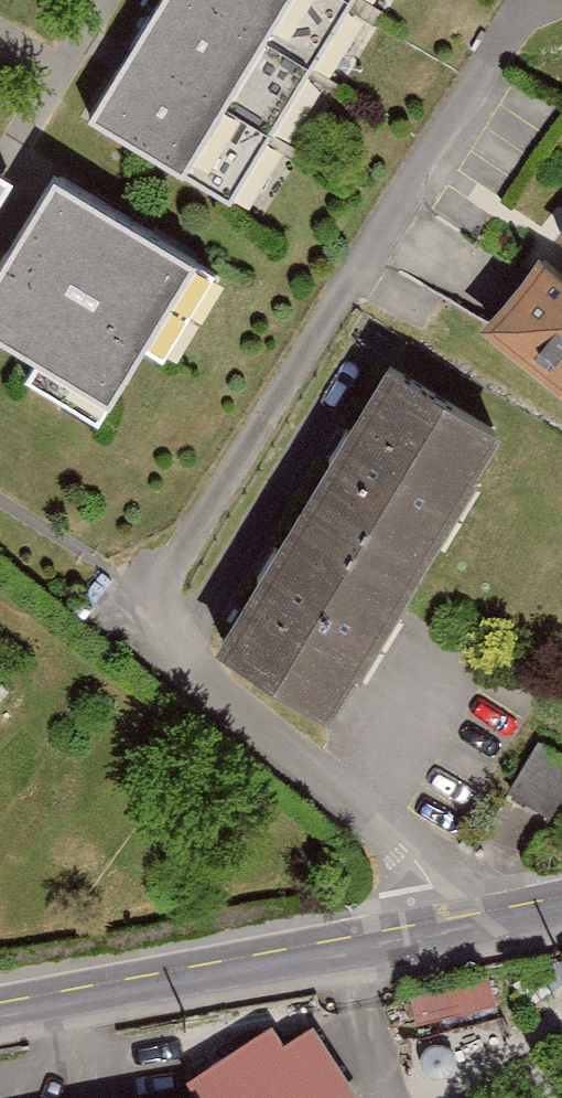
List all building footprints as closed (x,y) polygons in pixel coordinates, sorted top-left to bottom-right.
[(101,107),(241,192),(357,0),(166,0),(101,107)] [(0,160),(0,186),(11,167),(0,160)] [(204,249),(65,166),(0,274),(0,314),(120,387),(204,249)] [(496,321),(561,375),(561,240),(496,321)] [(510,422),(400,356),(233,633),(342,699),(510,422)] [(359,1091),(301,1011),(199,1082),(120,1097),(349,1097),(359,1091)]
